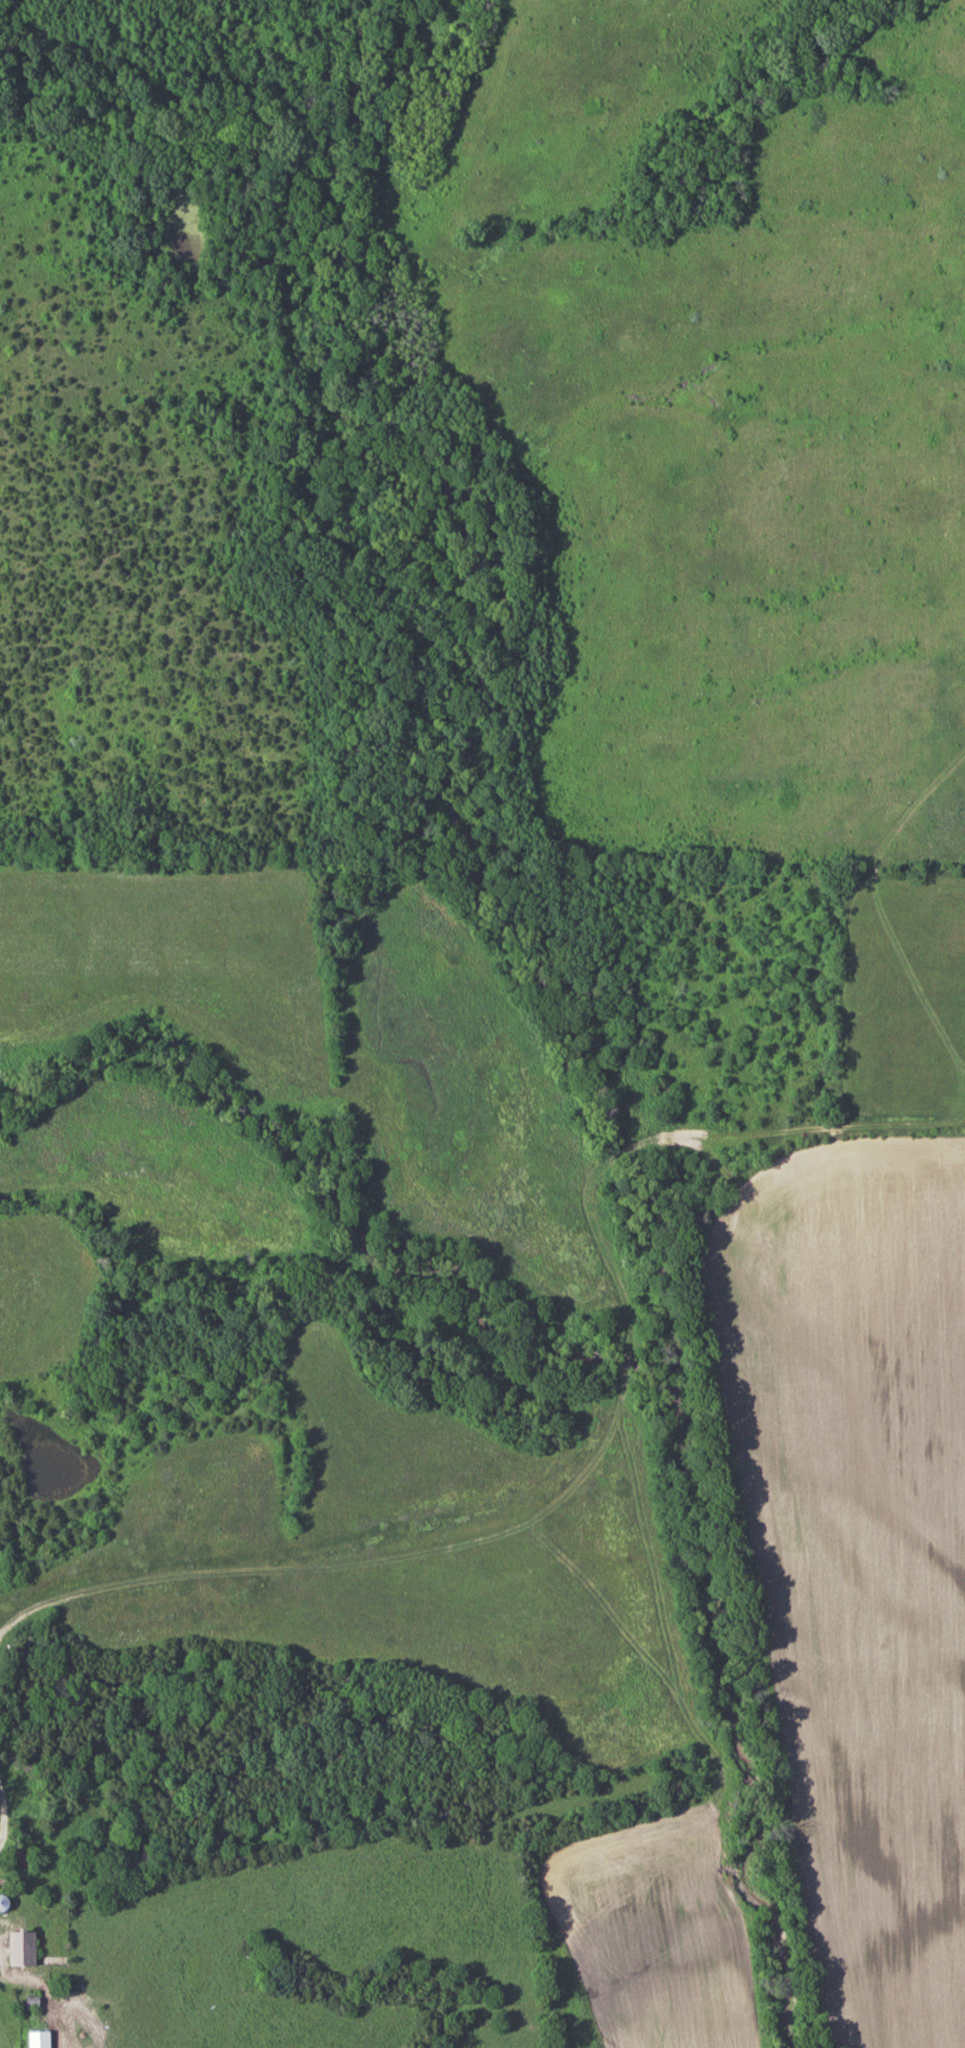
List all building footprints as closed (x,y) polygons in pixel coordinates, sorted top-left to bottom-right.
[(0,1895),(0,1910),(6,1914),(14,1900),(1,1893),(0,1895)] [(13,1930),(13,1966),(38,1966),(38,1930),(13,1930)] [(53,2030),(31,2030),(31,2047),(53,2047),(53,2030)]
